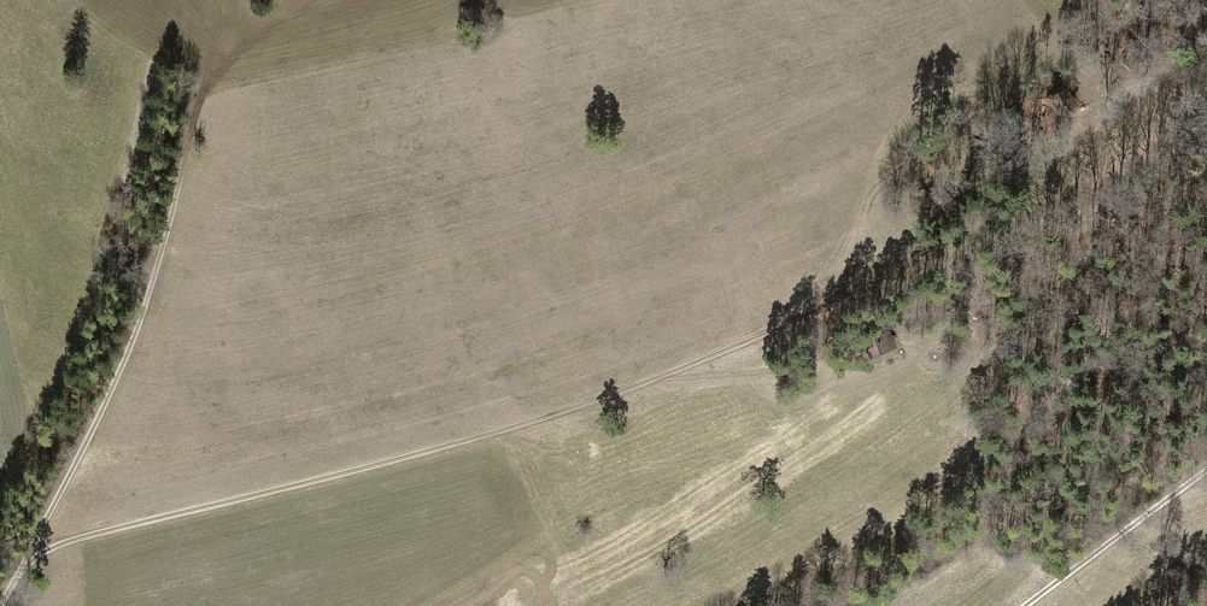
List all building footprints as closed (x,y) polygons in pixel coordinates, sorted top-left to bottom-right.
[(1125,62),(1133,69),(1138,63),(1130,56),(1125,62)] [(889,333),(867,342),(871,355),(888,349),(885,342),(891,340),(889,333)]
